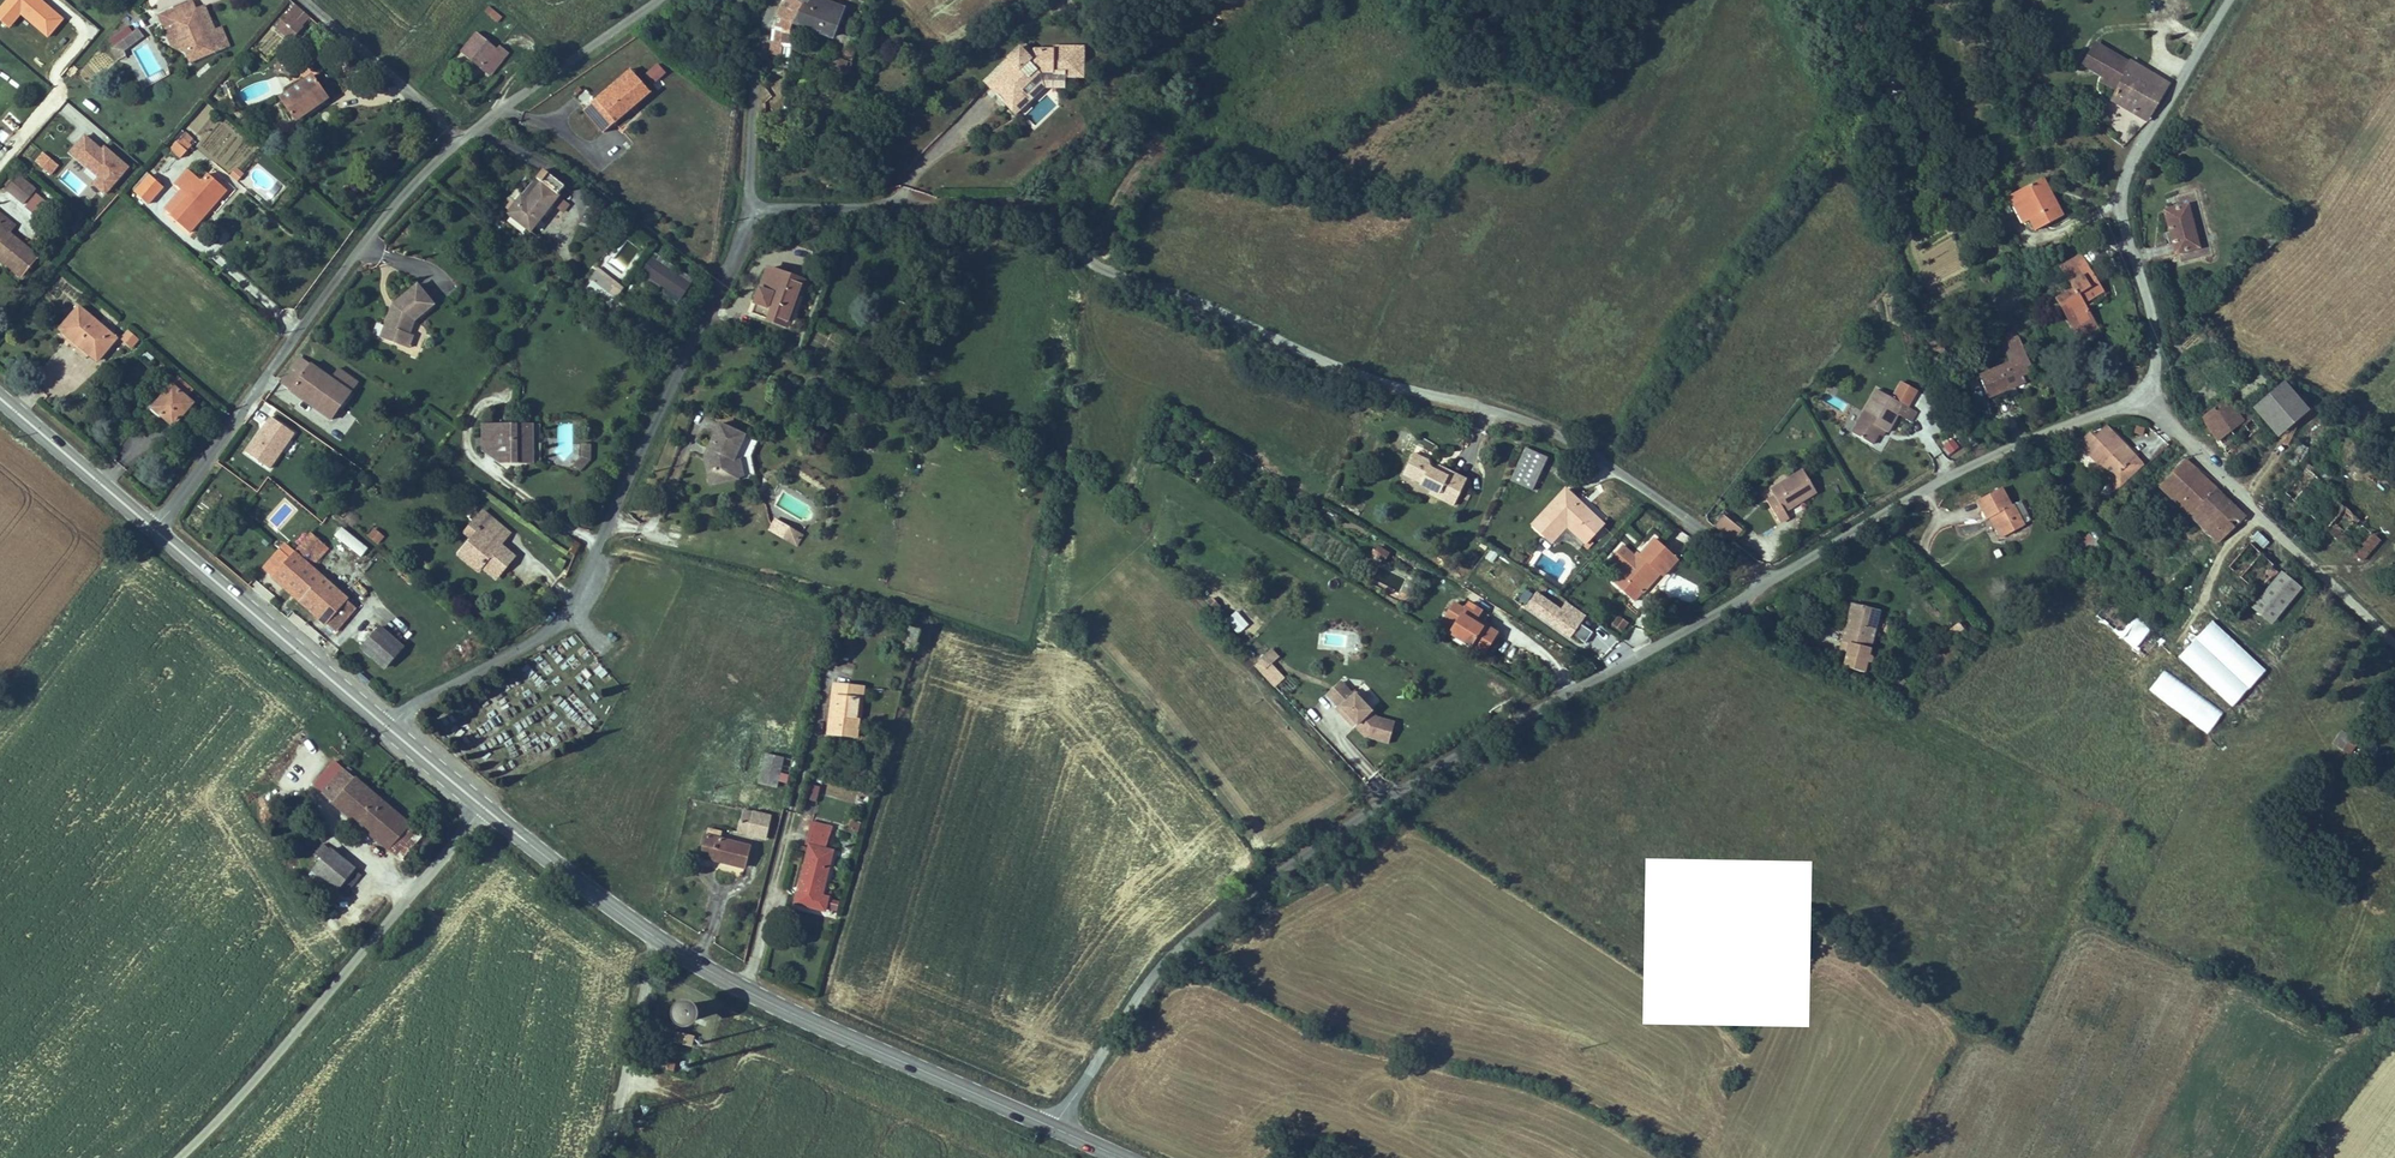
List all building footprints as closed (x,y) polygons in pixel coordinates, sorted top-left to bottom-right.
[(196,9),(192,0),(174,8),(178,15),(173,18),(179,35),(176,36),(180,48),(186,51),(191,63),(229,47),(221,28),(215,30),(206,34),(196,9)] [(810,0),(786,0),(783,12),(804,19),(812,1),(810,0)] [(812,1),(804,19),(838,31),(848,1),(845,0),(812,0),(812,1)] [(204,6),(196,9),(206,34),(215,30),(204,6)] [(178,15),(174,8),(169,10),(173,18),(178,15)] [(491,8),(486,13),(505,28),(509,22),(491,8)] [(301,29),(286,15),(275,26),(291,41),(301,29)] [(136,29),(116,47),(121,57),(140,40),(136,29)] [(780,29),(775,51),(786,54),(787,46),(802,49),(803,35),(780,29)] [(461,54),(492,77),(513,52),(502,44),(499,49),(478,32),(461,54)] [(170,45),(180,48),(176,36),(170,45)] [(854,65),(864,41),(857,38),(848,50),(840,53),(838,59),(854,65)] [(2104,78),(2119,53),(2096,40),(2081,64),(2104,78)] [(1013,64),(995,76),(1014,104),(1050,80),(1069,81),(1069,72),(1086,73),(1089,46),(1045,43),(1033,51),(1026,41),(1013,49),(1020,59),(1013,64)] [(121,57),(116,47),(110,52),(116,65),(123,59),(121,57)] [(1013,49),(1006,54),(1013,64),(1020,59),(1013,49)] [(2146,120),(2170,82),(2129,58),(2128,59),(2119,53),(2104,78),(2102,81),(2116,90),(2110,99),(2146,120)] [(290,66),(277,62),(273,73),(286,79),(290,66)] [(653,85),(667,72),(657,62),(644,75),(653,85)] [(1164,64),(1152,72),(1162,86),(1174,78),(1164,64)] [(611,118),(645,87),(624,65),(590,96),(611,118)] [(325,97),(310,76),(276,99),(290,120),(325,97)] [(1900,80),(1880,83),(1882,96),(1902,92),(1900,80)] [(611,118),(590,96),(579,106),(600,128),(611,118)] [(102,148),(85,134),(68,154),(86,169),(88,168),(99,178),(95,182),(107,192),(130,166),(105,145),(102,148)] [(183,151),(172,142),(165,150),(176,160),(183,151)] [(43,152),(33,165),(50,178),(60,165),(43,152)] [(254,169),(275,169),(275,157),(254,157),(254,169)] [(551,196),(557,188),(554,186),(561,176),(539,161),(533,171),(537,174),(524,193),(517,188),(503,208),(529,226),(551,196)] [(231,180),(238,172),(233,167),(225,175),(231,180)] [(31,184),(13,170),(2,184),(20,198),(31,184)] [(208,193),(213,199),(221,191),(203,175),(197,182),(184,170),(170,185),(183,196),(164,216),(183,233),(201,213),(195,207),(208,193)] [(2008,188),(2009,190),(2043,173),(2042,171),(2008,188)] [(2043,173),(2009,190),(2022,213),(2029,210),(2035,221),(2061,207),(2043,173)] [(156,187),(143,178),(128,197),(141,207),(156,187)] [(567,195),(557,188),(551,196),(561,204),(567,195)] [(201,213),(213,199),(208,193),(195,207),(201,213)] [(2187,203),(2163,208),(2173,251),(2197,245),(2187,203)] [(0,208),(0,249),(2,251),(0,253),(0,255),(17,269),(33,249),(5,226),(12,218),(0,208)] [(2083,248),(2062,260),(2073,280),(2058,289),(2082,331),(2101,320),(2090,299),(2087,301),(2084,296),(2104,284),(2083,248)] [(681,301),(694,276),(651,254),(638,278),(681,301)] [(587,270),(613,288),(622,277),(617,273),(614,276),(593,261),(587,270)] [(809,280),(771,264),(752,311),(789,326),(809,280)] [(394,299),(396,301),(395,305),(392,304),(381,331),(398,337),(403,325),(410,328),(415,314),(435,297),(419,278),(394,299)] [(2104,284),(2084,296),(2087,301),(2090,299),(2107,290),(2104,284)] [(106,337),(68,304),(50,325),(88,357),(106,337)] [(1904,307),(1894,308),(1896,323),(1906,322),(1904,307)] [(403,325),(398,337),(409,341),(413,329),(410,328),(403,325)] [(1999,340),(2005,356),(1979,367),(1989,391),(2025,377),(2022,370),(2032,366),(2018,332),(2013,334),(2010,327),(1999,331),(2002,339),(1999,340)] [(128,336),(118,328),(111,336),(121,345),(128,336)] [(330,419),(357,380),(336,366),(330,374),(309,359),(307,361),(297,354),(278,381),(289,388),(288,390),(330,419)] [(858,375),(843,369),(840,376),(855,382),(858,375)] [(166,371),(146,397),(155,405),(151,411),(163,420),(182,395),(174,389),(180,382),(166,371)] [(2284,376),(2251,405),(2277,434),(2310,405),(2284,376)] [(1879,386),(1863,419),(1858,428),(1878,440),(1885,426),(1893,430),(1908,401),(1879,386)] [(2199,417),(2216,439),(2246,416),(2229,394),(2199,417)] [(155,405),(146,397),(141,403),(151,411),(155,405)] [(1863,419),(1851,412),(1842,428),(1854,435),(1858,428),(1863,419)] [(2249,413),(2246,416),(2216,439),(2214,440),(2226,455),(2261,428),(2249,413)] [(245,454),(271,472),(295,437),(270,419),(245,454)] [(738,476),(736,454),(746,430),(720,419),(710,444),(714,445),(711,452),(705,453),(710,481),(738,476)] [(501,448),(501,421),(490,421),(490,448),(506,460),(515,460),(515,444),(511,445),(508,448),(501,448)] [(541,440),(541,421),(501,421),(501,448),(508,448),(511,445),(515,444),(515,460),(531,460),(536,454),(536,445),(541,440)] [(2095,432),(2091,427),(2075,441),(2108,478),(2100,485),(2109,495),(2143,464),(2106,423),(2095,432)] [(1479,463),(1459,453),(1453,456),(1453,457),(1442,452),(1443,451),(1441,445),(1426,438),(1416,460),(1434,467),(1433,469),(1444,474),(1443,478),(1468,489),(1479,463)] [(541,459),(541,440),(536,445),(536,454),(531,460),(541,459)] [(599,457),(599,441),(589,441),(589,453),(581,462),(588,469),(599,457)] [(2299,442),(2289,463),(2300,468),(2310,447),(2299,442)] [(1535,443),(1518,475),(1540,486),(1557,454),(1535,443)] [(746,474),(743,453),(736,454),(738,476),(746,474)] [(2183,457),(2157,485),(2218,543),(2245,515),(2183,457)] [(1828,488),(1816,464),(1781,482),(1784,488),(1775,492),(1787,515),(1796,511),(1794,506),(1828,488)] [(2284,494),(2308,515),(2330,490),(2334,485),(2311,464),(2284,494)] [(1984,508),(1987,506),(1993,503),(2003,523),(2021,514),(2010,494),(2007,496),(1997,476),(1974,488),(1984,508)] [(1576,522),(1593,539),(1610,520),(1589,500),(1586,503),(1580,497),(1582,495),(1572,486),(1539,520),(1559,539),(1576,522)] [(2346,504),(2330,490),(2308,515),(2324,530),(2346,504)] [(2163,505),(2158,495),(2143,503),(2147,512),(2163,505)] [(1993,503),(1987,506),(1997,526),(2003,523),(1993,503)] [(2373,529),(2346,504),(2324,530),(2350,554),(2352,552),(2371,531),(2373,529)] [(516,525),(494,505),(483,517),(492,524),(485,533),(475,543),(483,550),(479,554),(491,566),(496,561),(506,570),(521,553),(509,542),(505,537),(516,525)] [(1723,514),(1713,527),(1733,542),(1743,529),(1723,514)] [(492,524),(483,517),(476,525),(485,533),(492,524)] [(520,529),(516,525),(505,537),(509,542),(520,529)] [(363,556),(369,546),(339,527),(332,538),(363,556)] [(374,527),(367,536),(378,545),(385,536),(374,527)] [(1687,548),(1666,527),(1650,542),(1647,539),(1627,559),(1646,578),(1666,559),(1669,562),(1671,564),(1687,548)] [(796,545),(802,535),(790,528),(784,538),(796,545)] [(2380,539),(2371,531),(2352,552),(2361,560),(2380,539)] [(260,567),(335,632),(356,608),(345,599),(347,596),(312,566),(328,548),(310,532),(294,551),(283,541),(260,567)] [(2250,541),(2261,551),(2269,541),(2258,532),(2250,541)] [(2078,541),(2085,554),(2098,546),(2091,533),(2078,541)] [(1389,542),(1378,536),(1373,546),(1384,552),(1389,542)] [(2273,563),(2249,542),(2227,566),(2250,588),(2273,563)] [(483,550),(475,543),(468,551),(488,570),(491,566),(479,554),(483,550)] [(1534,553),(1522,544),(1516,551),(1528,560),(1534,553)] [(1484,558),(1491,562),(1496,553),(1489,549),(1484,558)] [(1470,551),(1464,561),(1474,567),(1479,557),(1470,551)] [(1669,562),(1666,559),(1646,578),(1649,581),(1669,562)] [(506,570),(496,561),(491,566),(501,575),(506,570)] [(2301,588),(2282,571),(2250,610),(2269,626),(2301,588)] [(1458,623),(1492,643),(1504,621),(1490,613),(1496,602),(1475,590),(1471,597),(1460,591),(1449,609),(1462,616),(1458,623)] [(1561,608),(1537,592),(1525,609),(1569,640),(1587,616),(1566,602),(1561,608)] [(1886,602),(1856,592),(1841,641),(1848,643),(1843,658),(1865,664),(1868,654),(1870,655),(1873,656),(1875,655),(1876,655),(1877,653),(1877,650),(1876,648),(1875,647),(1872,646),(1886,602)] [(1236,611),(1225,621),(1238,635),(1249,624),(1236,611)] [(314,638),(318,632),(292,612),(287,618),(314,638)] [(2120,622),(2112,630),(2133,650),(2153,630),(2135,612),(2123,624),(2120,622)] [(924,619),(909,615),(906,627),(903,636),(918,639),(924,619)] [(1617,615),(1610,628),(1622,635),(1630,622),(1617,615)] [(2269,671),(2214,621),(2181,658),(2236,707),(2269,671)] [(402,645),(377,624),(357,648),(383,669),(402,645)] [(1271,664),(1279,656),(1272,648),(1263,656),(1271,664)] [(601,665),(594,670),(600,679),(608,674),(601,665)] [(370,677),(360,669),(356,673),(366,681),(370,677)] [(2222,715),(2164,671),(2150,691),(2207,735),(2222,715)] [(864,682),(831,677),(824,727),(856,730),(858,709),(862,709),(864,682)] [(1361,735),(1389,742),(1394,720),(1375,714),(1342,677),(1324,694),(1361,735)] [(380,735),(370,727),(366,731),(376,739),(380,735)] [(2333,746),(2352,752),(2357,738),(2338,732),(2333,746)] [(789,746),(772,741),(762,777),(780,782),(789,746)] [(310,775),(329,753),(325,749),(306,771),(310,775)] [(333,757),(329,753),(310,775),(393,846),(413,823),(335,755),(333,757)] [(816,803),(821,787),(811,783),(805,799),(816,803)] [(737,825),(763,833),(770,809),(753,804),(754,802),(744,799),(737,825)] [(831,818),(810,813),(808,821),(828,826),(831,818)] [(828,826),(808,821),(804,836),(809,837),(793,894),(821,902),(824,890),(816,887),(828,843),(824,842),(828,826)] [(747,838),(705,826),(698,851),(741,863),(747,838)] [(333,886),(353,863),(321,836),(319,838),(313,833),(305,843),(311,848),(302,859),(333,886)] [(830,899),(828,912),(837,913),(839,900),(830,899)] [(671,1006),(669,1011),(670,1016),(672,1021),(676,1024),(681,1026),(687,1025),(691,1023),(694,1019),(696,1014),(695,1008),(693,1004),(689,1001),(684,999),(679,1000),(674,1002),(671,1006)] [(691,1035),(675,1033),(673,1043),(690,1045),(691,1035)] [(674,1061),(658,1058),(656,1068),(672,1071),(674,1061)]
